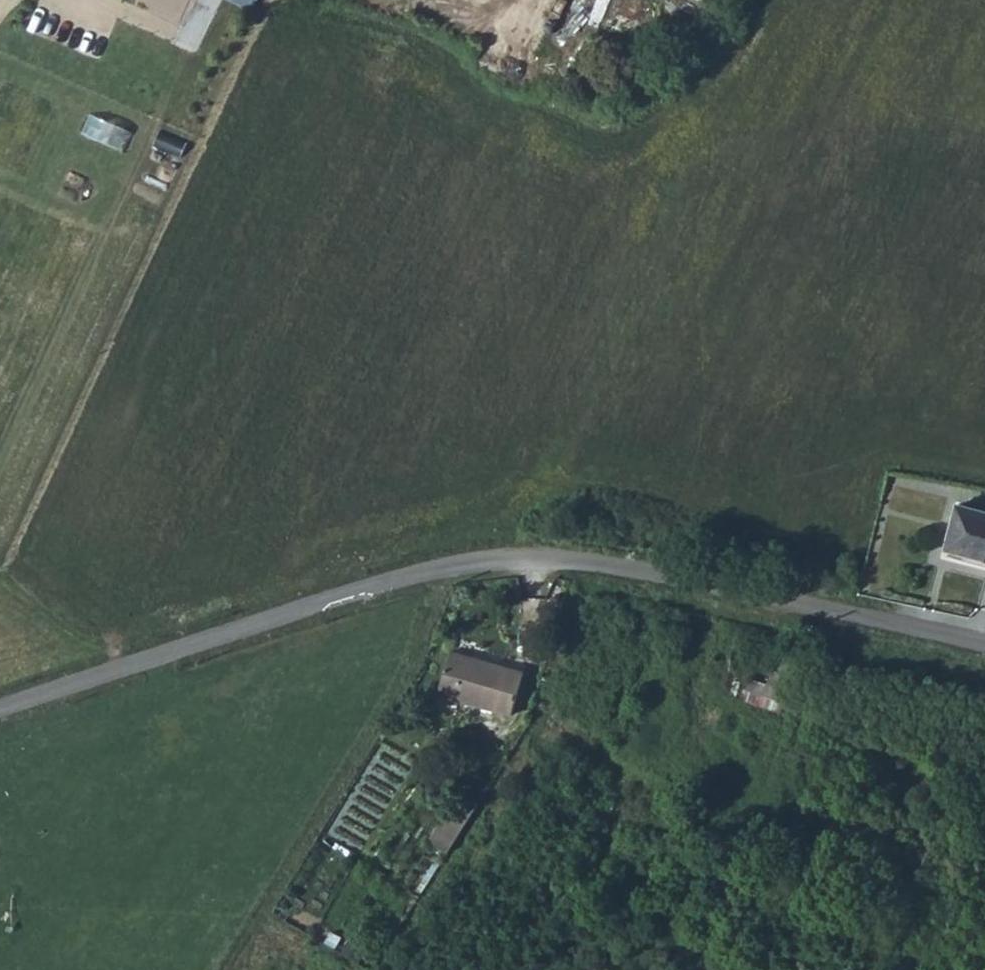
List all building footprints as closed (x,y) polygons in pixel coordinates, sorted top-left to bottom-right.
[(261,0),(237,0),(256,9),(261,0)] [(984,558),(984,510),(956,503),(944,549),(984,558)] [(802,701),(814,661),(755,643),(740,693),(779,705),(782,695),(802,701)] [(437,679),(467,692),(463,696),(500,706),(507,708),(519,665),(446,644),(437,679)] [(435,688),(463,696),(467,692),(437,679),(435,688)] [(437,836),(467,789),(460,784),(429,831),(437,836)] [(437,836),(449,844),(479,797),(467,789),(437,836)]
